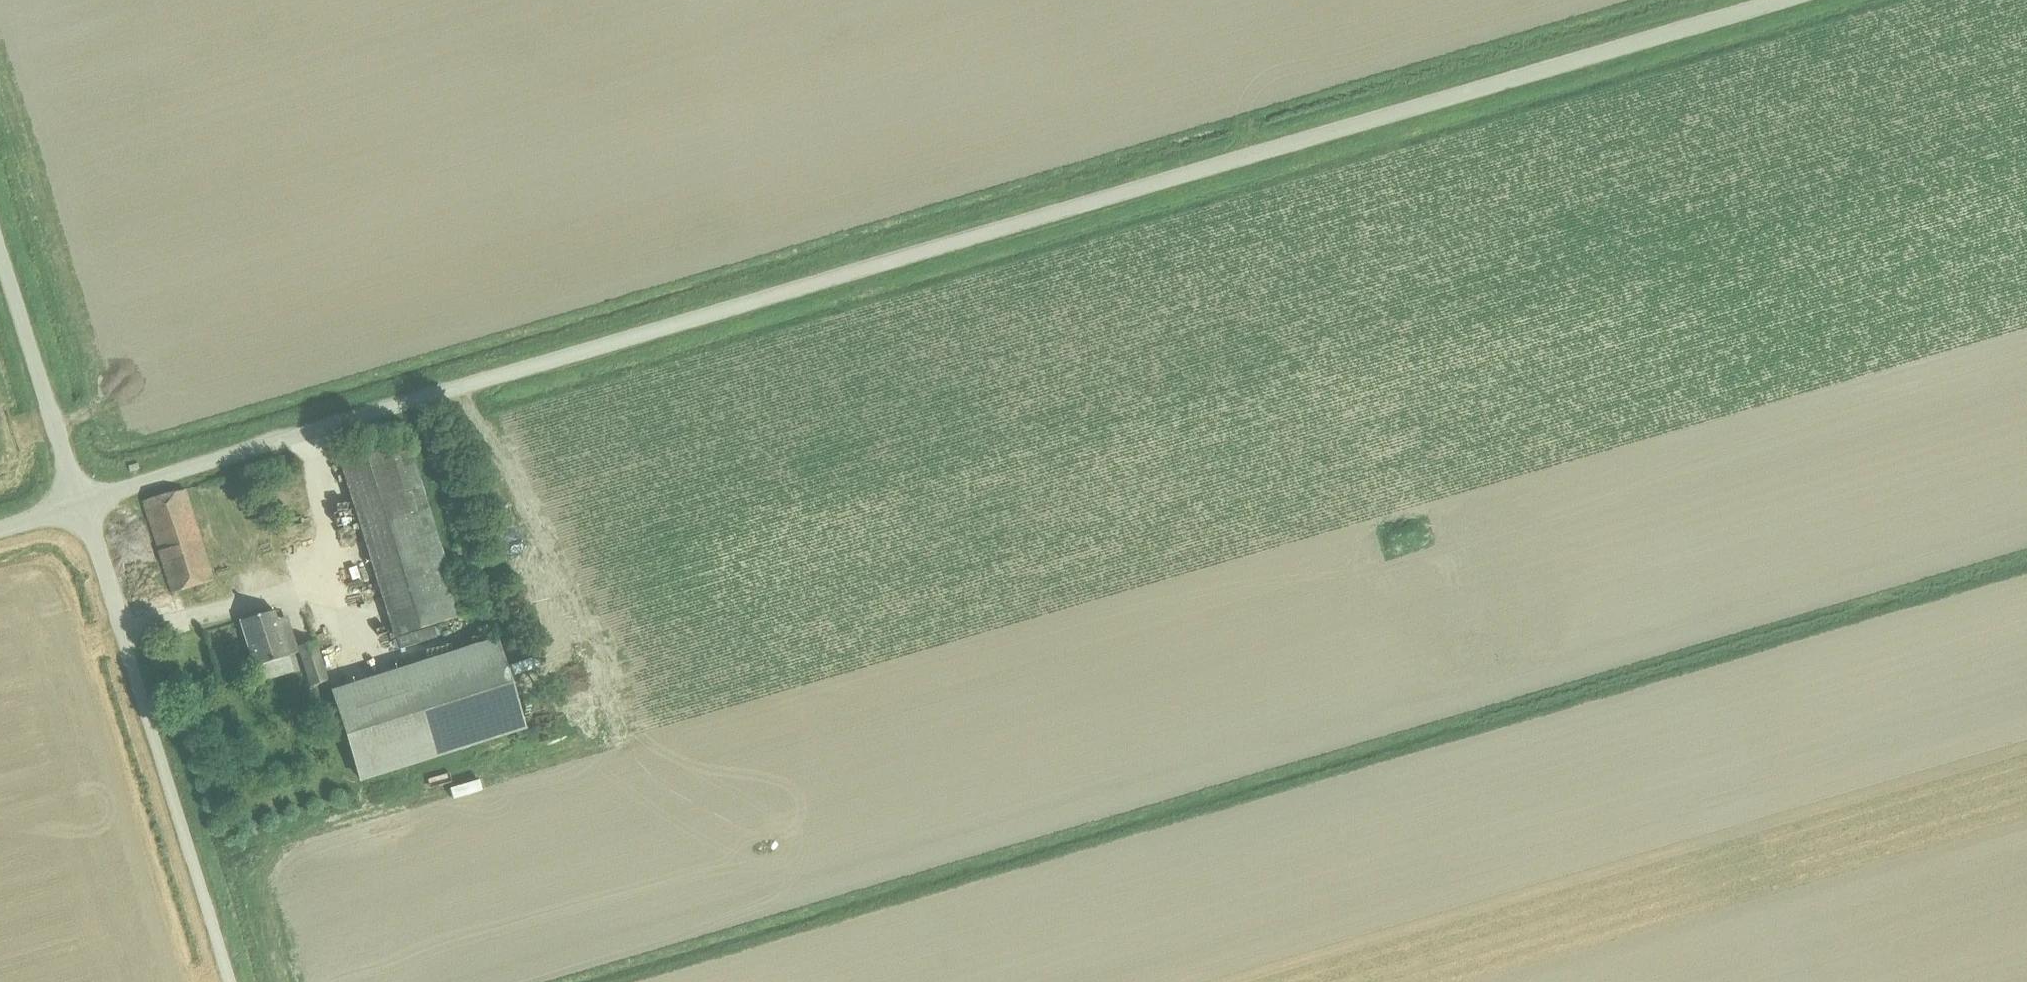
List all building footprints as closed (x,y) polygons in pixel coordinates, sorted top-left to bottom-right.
[(431,625),(459,617),(406,441),(339,462),(391,638),(395,637),(431,625)] [(169,593),(210,581),(184,489),(142,502),(169,593)] [(268,495),(270,505),(285,502),(283,491),(268,495)] [(271,611),(237,621),(251,667),(285,657),(288,656),(287,655),(298,652),(310,687),(328,681),(315,641),(297,647),(296,647),(287,616),(276,619),(274,610),(271,611)] [(431,625),(395,637),(399,649),(435,638),(431,625)] [(331,691),(360,781),(521,730),(493,640),(331,691)]
